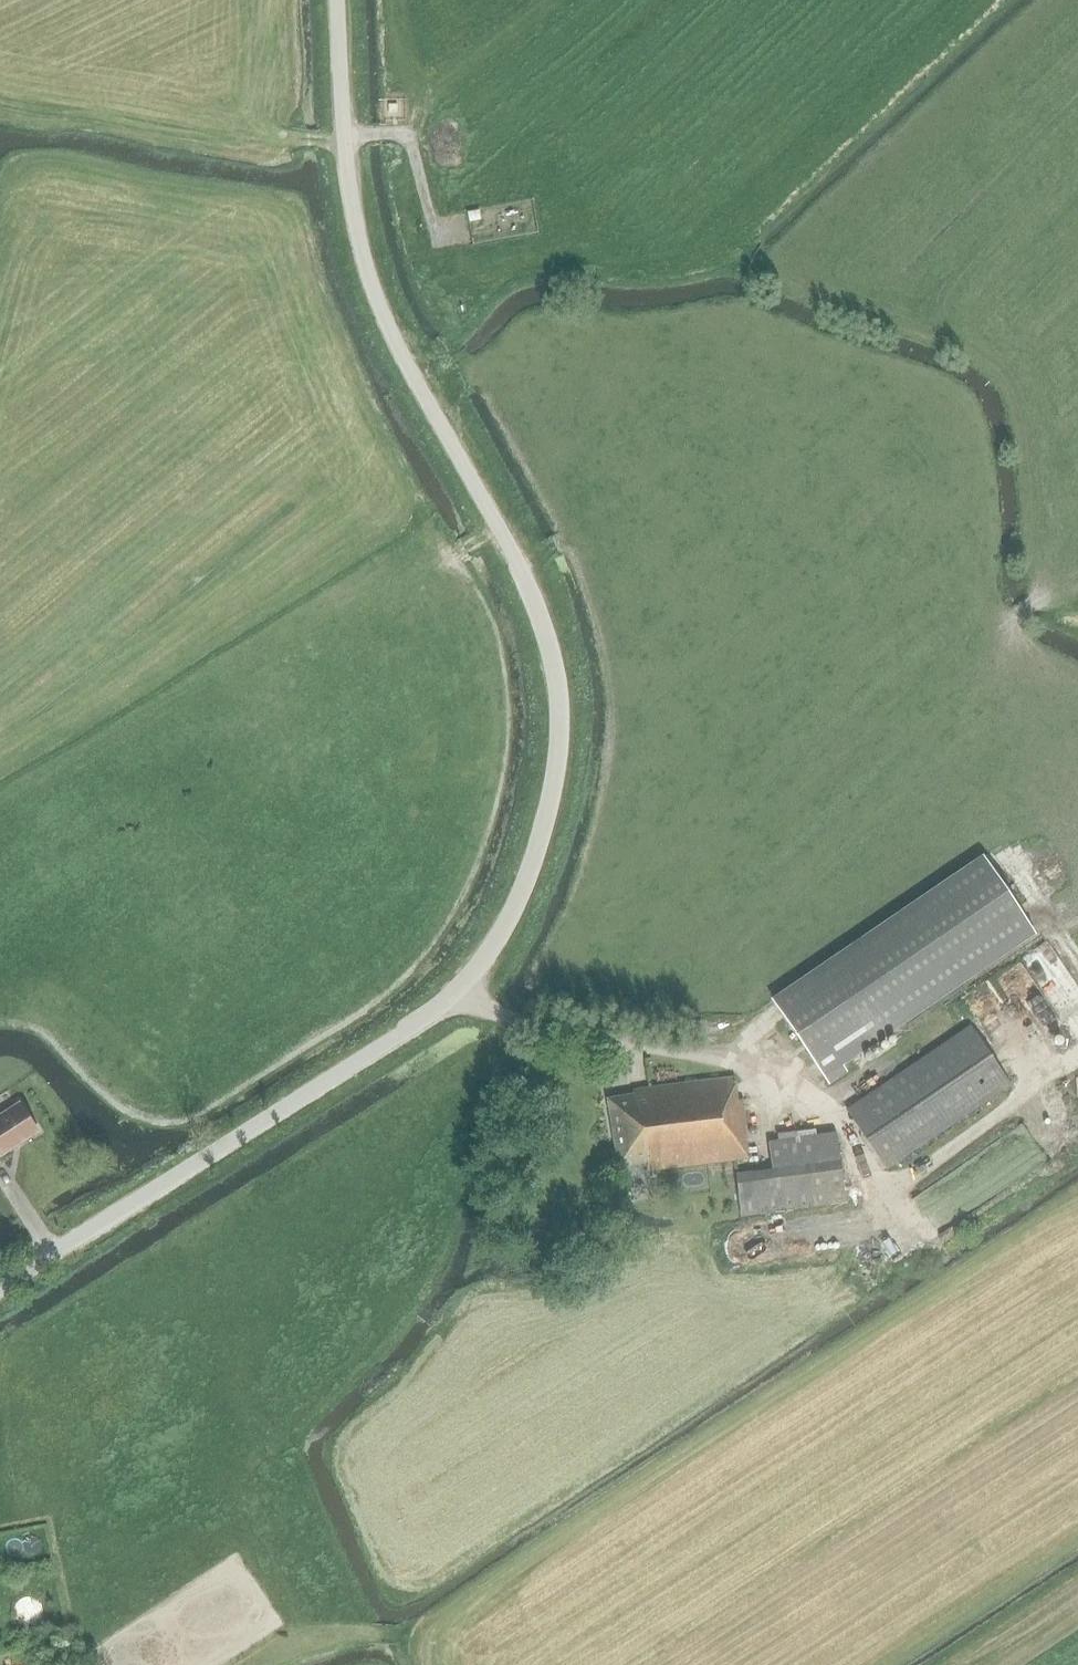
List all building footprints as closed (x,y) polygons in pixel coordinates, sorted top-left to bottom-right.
[(484,219),(482,209),(467,212),(469,222),(484,219)] [(983,857),(773,1000),(828,1082),(845,1070),(839,1060),(1032,929),(983,857)] [(887,1168),(1010,1084),(969,1025),(847,1109),(887,1168)] [(747,1145),(743,1113),(741,1098),(737,1099),(734,1077),(633,1090),(633,1094),(607,1098),(618,1166),(646,1161),(648,1170),(731,1160),(749,1157),(747,1145)] [(20,1101),(0,1114),(0,1156),(39,1131),(20,1101)] [(846,1201),(836,1132),(767,1142),(770,1168),(733,1173),(741,1215),(846,1201)] [(34,1595),(15,1611),(29,1628),(48,1612),(34,1595)]
